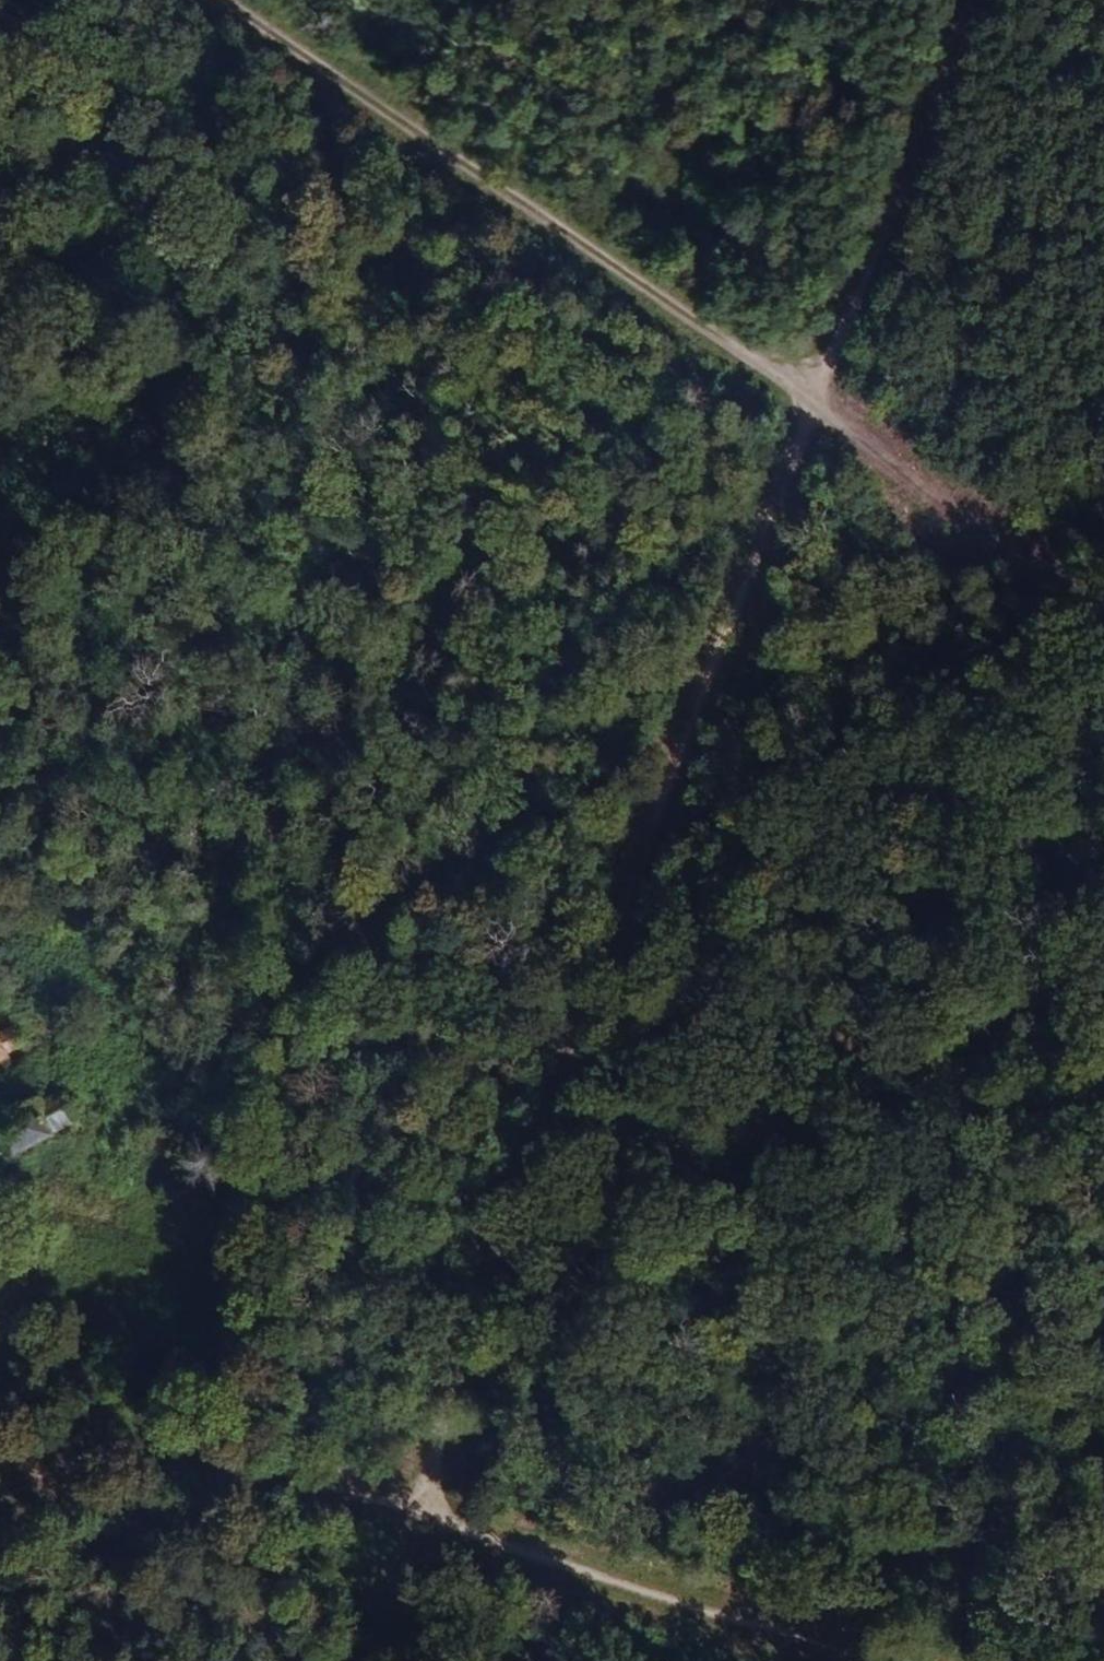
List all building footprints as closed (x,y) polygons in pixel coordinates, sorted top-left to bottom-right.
[(0,1025),(0,1057),(17,1047),(3,1023),(0,1025)] [(77,1114),(58,1082),(0,1120),(0,1165),(77,1114)]
